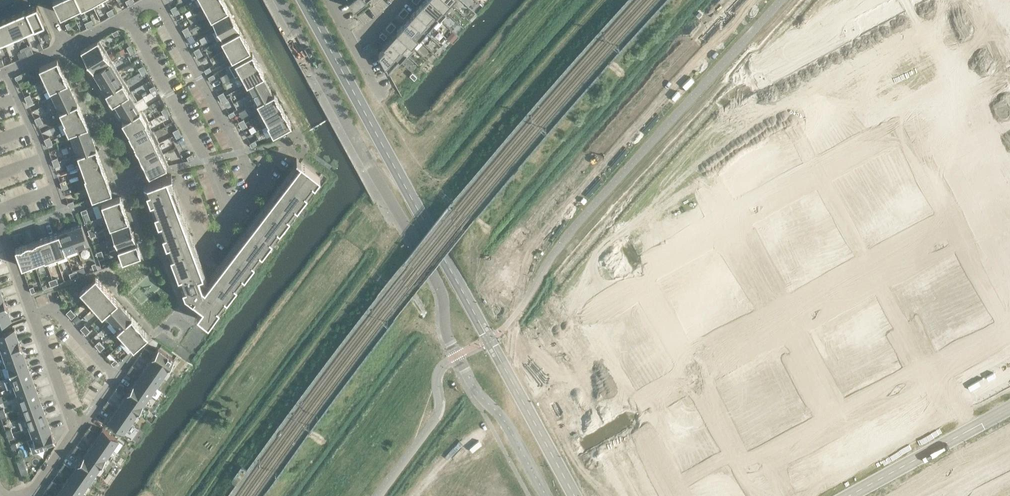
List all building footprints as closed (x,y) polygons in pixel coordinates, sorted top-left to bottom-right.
[(60,13),(70,9),(66,0),(54,0),(60,13)] [(70,9),(80,4),(81,7),(78,0),(66,0),(70,9)] [(205,7),(211,18),(228,8),(223,0),(218,0),(205,7)] [(354,9),(365,0),(349,0),(354,9)] [(443,9),(433,0),(424,0),(422,3),(438,18),(439,19),(446,12),(443,9)] [(443,9),(449,2),(447,0),(433,0),(443,9)] [(780,1),(792,13),(799,6),(793,0),(781,0),(780,1)] [(780,1),(773,8),(785,21),(792,13),(780,1)] [(438,18),(422,3),(415,10),(432,25),(438,18)] [(44,22),(36,5),(26,9),(34,27),(44,22)] [(228,8),(211,18),(216,28),(233,19),(228,8)] [(773,8),(765,16),(778,28),(785,21),(773,8)] [(34,27),(26,9),(16,14),(24,31),(34,27)] [(432,25),(415,10),(409,17),(425,32),(432,25)] [(6,18),(14,36),(24,31),(16,14),(6,18)] [(765,16),(758,23),(771,35),(778,28),(765,16)] [(409,17),(408,18),(409,18),(403,24),(402,24),(419,39),(425,32),(409,17)] [(14,36),(6,18),(0,20),(0,32),(3,40),(14,36)] [(233,19),(216,28),(222,38),(221,39),(239,29),(233,19)] [(758,23),(751,31),(764,43),(771,35),(758,23)] [(419,39),(402,24),(396,31),(411,45),(417,38),(419,39)] [(239,29),(221,39),(226,49),(244,39),(239,29)] [(411,45),(396,31),(389,39),(406,53),(406,54),(407,55),(414,47),(411,45)] [(80,51),(87,61),(105,50),(99,39),(80,51)] [(244,39),(226,49),(232,59),(250,49),(244,39)] [(383,46),(384,47),(398,59),(399,61),(406,54),(406,53),(389,39),(383,46)] [(398,59),(384,47),(378,54),(387,71),(398,59)] [(87,61),(93,72),(112,60),(105,50),(87,61)] [(252,52),(235,62),(241,73),(258,63),(252,52)] [(57,59),(39,67),(44,78),(62,70),(57,59)] [(99,82),(118,70),(112,60),(93,72),(99,82)] [(243,85),(246,83),(263,74),(258,63),(241,73),(237,74),(243,85)] [(62,70),(44,78),(49,89),(67,81),(62,70)] [(105,92),(124,81),(118,70),(99,82),(105,92)] [(264,74),(263,74),(246,83),(251,93),(267,84),(262,75),(264,74)] [(67,81),(49,89),(54,100),(72,92),(67,81)] [(112,102),(131,90),(130,91),(124,81),(105,92),(112,102)] [(272,93),(267,84),(251,93),(257,102),(274,93),(274,92),(272,93)] [(119,111),(137,100),(131,90),(112,102),(112,103),(113,102),(119,111)] [(72,92),(54,100),(59,111),(77,103),(72,92)] [(253,104),(259,114),(280,103),(274,93),(257,102),(253,104)] [(136,101),(137,100),(119,111),(124,119),(121,121),(122,121),(142,109),(136,101)] [(77,103),(59,111),(64,121),(63,122),(82,113),(77,103)] [(285,114),(280,103),(259,114),(259,115),(261,114),(266,124),(267,124),(285,114)] [(127,131),(148,120),(142,109),(122,121),(127,131)] [(244,109),(239,112),(242,117),(247,114),(244,109)] [(82,113),(63,122),(68,132),(87,125),(82,113)] [(285,114),(267,124),(273,134),(291,124),(285,114)] [(127,131),(133,141),(153,131),(152,131),(147,121),(148,121),(148,120),(127,131)] [(87,125),(68,132),(69,132),(73,143),(91,136),(87,125)] [(133,141),(138,152),(159,142),(153,131),(133,141)] [(91,136),(73,143),(77,154),(95,147),(91,136)] [(138,152),(143,163),(163,153),(158,143),(159,142),(138,152)] [(95,147),(77,154),(81,165),(100,159),(95,147)] [(143,163),(149,174),(168,164),(163,153),(143,163)] [(663,153),(654,158),(663,173),(671,168),(663,153)] [(207,279),(170,179),(170,180),(171,180),(171,181),(172,181),(173,181),(173,180),(174,180),(174,179),(174,178),(174,177),(173,176),(172,176),(171,176),(171,175),(144,185),(180,282),(184,293),(202,306),(196,314),(207,322),(319,176),(296,158),(296,159),(295,160),(294,159),(293,159),(293,160),(292,160),(292,161),(292,162),(292,163),(293,164),(294,164),(295,164),(295,163),(296,163),(207,279)] [(654,158),(646,162),(654,178),(663,173),(654,158)] [(104,170),(100,159),(81,165),(85,176),(84,177),(104,170)] [(646,162),(637,167),(646,182),(654,178),(646,162)] [(637,167),(629,171),(637,187),(646,182),(637,167)] [(107,180),(104,170),(84,177),(88,187),(107,180)] [(629,171),(620,176),(629,192),(637,187),(629,171)] [(612,180),(612,181),(621,196),(629,192),(620,176),(612,180)] [(612,179),(603,184),(613,201),(621,196),(612,181),(612,180),(612,179)] [(107,180),(88,187),(92,198),(111,191),(107,180)] [(102,216),(105,215),(124,208),(119,196),(98,204),(102,216)] [(693,201),(684,206),(693,222),(702,217),(693,201)] [(684,206),(675,211),(684,227),(693,222),(684,206)] [(587,207),(571,216),(576,225),(592,217),(587,207)] [(124,208),(105,215),(102,216),(106,227),(128,219),(124,208)] [(675,211),(666,216),(675,232),(684,227),(675,211)] [(666,216),(657,221),(666,236),(675,232),(666,216)] [(592,217),(576,225),(581,234),(597,226),(592,217)] [(132,230),(128,219),(106,227),(106,228),(107,227),(111,238),(132,230)] [(657,221),(648,226),(657,241),(666,236),(657,221)] [(69,228),(76,247),(77,250),(89,246),(81,224),(69,228)] [(597,226),(581,234),(586,243),(602,234),(597,226)] [(648,226),(639,231),(648,246),(657,241),(648,226)] [(58,232),(65,252),(66,254),(77,250),(76,247),(69,228),(58,232)] [(136,242),(132,230),(111,238),(115,249),(136,242)] [(639,231),(631,235),(641,252),(649,247),(648,246),(639,231)] [(58,232),(48,236),(56,258),(66,254),(65,252),(58,232)] [(602,234),(586,243),(591,252),(606,243),(602,234)] [(48,236),(38,240),(46,261),(56,258),(48,236)] [(33,262),(44,258),(45,262),(46,261),(38,240),(26,244),(33,262)] [(140,253),(136,242),(115,249),(115,250),(118,249),(122,260),(140,253)] [(606,243),(591,252),(596,261),(611,252),(606,243)] [(26,244),(15,248),(21,266),(33,262),(26,244)] [(718,246),(709,251),(717,267),(726,261),(718,246)] [(709,251),(700,256),(708,271),(717,267),(709,251)] [(611,252),(596,261),(601,270),(616,261),(611,252)] [(700,256),(691,261),(699,276),(708,271),(700,256)] [(616,261),(601,270),(606,279),(621,270),(616,261)] [(691,261),(682,266),(690,281),(699,276),(691,261)] [(682,266),(673,270),(681,286),(690,281),(682,266)] [(569,267),(560,273),(568,288),(578,283),(569,267)] [(621,270),(606,279),(611,288),(626,280),(621,270)] [(664,275),(672,291),(681,286),(673,270),(664,275)] [(560,273),(551,277),(559,293),(568,288),(560,273)] [(663,274),(655,278),(664,295),(672,291),(664,275),(663,274)] [(79,290),(87,298),(102,285),(95,276),(79,290)] [(551,277),(542,282),(550,298),(559,293),(551,277)] [(542,282),(533,287),(541,303),(550,298),(542,282)] [(87,298),(94,307),(110,293),(102,285),(87,298)] [(533,287),(524,292),(533,308),(541,303),(533,287)] [(524,292),(515,297),(523,313),(533,308),(524,292)] [(117,301),(110,293),(94,307),(101,315),(117,301)] [(745,296),(736,301),(744,317),(754,311),(745,296)] [(104,313),(111,321),(124,309),(117,301),(101,315),(102,315),(104,313)] [(736,301),(727,306),(736,321),(744,317),(736,301)] [(727,306),(718,311),(727,326),(736,321),(727,306)] [(0,311),(0,323),(11,319),(7,308),(0,311)] [(131,317),(124,309),(111,321),(118,328),(116,330),(117,330),(131,317)] [(718,311),(709,316),(718,331),(727,326),(718,311)] [(709,316),(700,320),(709,336),(718,331),(709,316)] [(117,330),(125,339),(139,326),(131,317),(117,330)] [(700,320),(691,325),(700,341),(709,336),(700,320)] [(691,325),(683,330),(693,347),(701,342),(700,341),(691,325)] [(133,348),(147,335),(139,326),(125,339),(133,348)] [(14,328),(0,333),(0,345),(18,339),(14,328)] [(555,333),(539,342),(544,351),(560,343),(555,333)] [(21,349),(18,339),(0,345),(0,347),(3,356),(21,349)] [(560,343),(544,351),(549,360),(565,352),(560,343)] [(151,358),(167,369),(174,359),(157,348),(151,358)] [(25,359),(21,349),(3,356),(7,366),(25,359)] [(775,351),(766,356),(775,372),(784,367),(775,351)] [(565,352),(549,360),(554,369),(570,360),(565,352)] [(766,356),(757,361),(766,377),(775,372),(766,356)] [(145,366),(161,378),(167,369),(151,358),(145,366)] [(10,376),(29,369),(25,359),(7,366),(10,376)] [(570,360),(554,369),(559,378),(575,369),(570,360)] [(757,361),(748,366),(757,382),(766,377),(757,361)] [(139,375),(155,386),(161,378),(145,366),(139,375)] [(748,366),(739,371),(748,386),(757,382),(748,366)] [(29,369),(10,376),(14,386),(32,379),(29,369)] [(575,369),(559,378),(564,387),(579,378),(575,369)] [(739,371),(730,376),(739,391),(748,386),(739,371)] [(155,386),(139,375),(133,384),(149,395),(155,386)] [(722,381),(721,381),(730,396),(739,391),(730,376),(722,381)] [(579,378),(564,387),(569,396),(584,387),(579,378)] [(18,396),(36,389),(32,379),(14,386),(18,396)] [(721,379),(713,384),(722,401),(730,396),(721,381),(722,381),(721,379)] [(149,395),(133,384),(126,393),(142,404),(149,395)] [(584,387),(569,396),(574,405),(589,396),(584,387)] [(21,406),(40,400),(36,389),(18,396),(21,406)] [(120,402),(136,413),(142,404),(126,393),(120,402)] [(589,396),(574,405),(579,414),(594,405),(589,396)] [(44,410),(40,400),(21,406),(25,416),(44,410)] [(136,413),(120,402),(114,411),(130,422),(136,413)] [(800,403),(791,408),(799,423),(808,418),(800,403)] [(594,405),(579,414),(584,423),(599,414),(594,405)] [(791,408),(782,412),(791,428),(799,423),(791,408)] [(29,427),(47,420),(44,410),(25,416),(29,427)] [(108,420),(124,431),(130,422),(114,411),(108,420)] [(782,412),(774,417),(783,432),(791,428),(782,412)] [(774,417),(766,421),(774,437),(783,432),(774,417)] [(47,420),(29,427),(32,437),(51,430),(47,420)] [(766,421),(757,426),(766,442),(774,437),(766,421)] [(757,426),(749,431),(757,446),(758,446),(766,442),(757,426)] [(95,437),(111,449),(118,439),(102,428),(95,437)] [(36,447),(55,441),(51,430),(32,437),(36,447)] [(749,431),(741,435),(750,452),(758,448),(758,446),(757,446),(749,431)] [(111,449),(95,437),(89,446),(105,457),(111,449)] [(612,438),(596,446),(601,455),(617,447),(612,438)] [(105,457),(89,446),(83,455),(99,466),(105,457)] [(617,447),(601,455),(606,464),(622,456),(617,447)] [(99,466),(83,455),(77,464),(93,475),(99,466)] [(622,456),(606,464),(611,473),(627,465),(622,456)] [(93,475),(77,464),(71,473),(87,484),(93,475)] [(627,465),(611,473),(616,482),(632,474),(627,465)] [(65,482),(81,493),(87,484),(71,473),(65,482)] [(632,474),(616,482),(621,491),(636,483),(632,474)] [(65,482),(58,491),(66,495),(78,495),(81,493),(65,482)] [(621,491),(623,495),(633,495),(641,492),(636,483),(621,491)]
